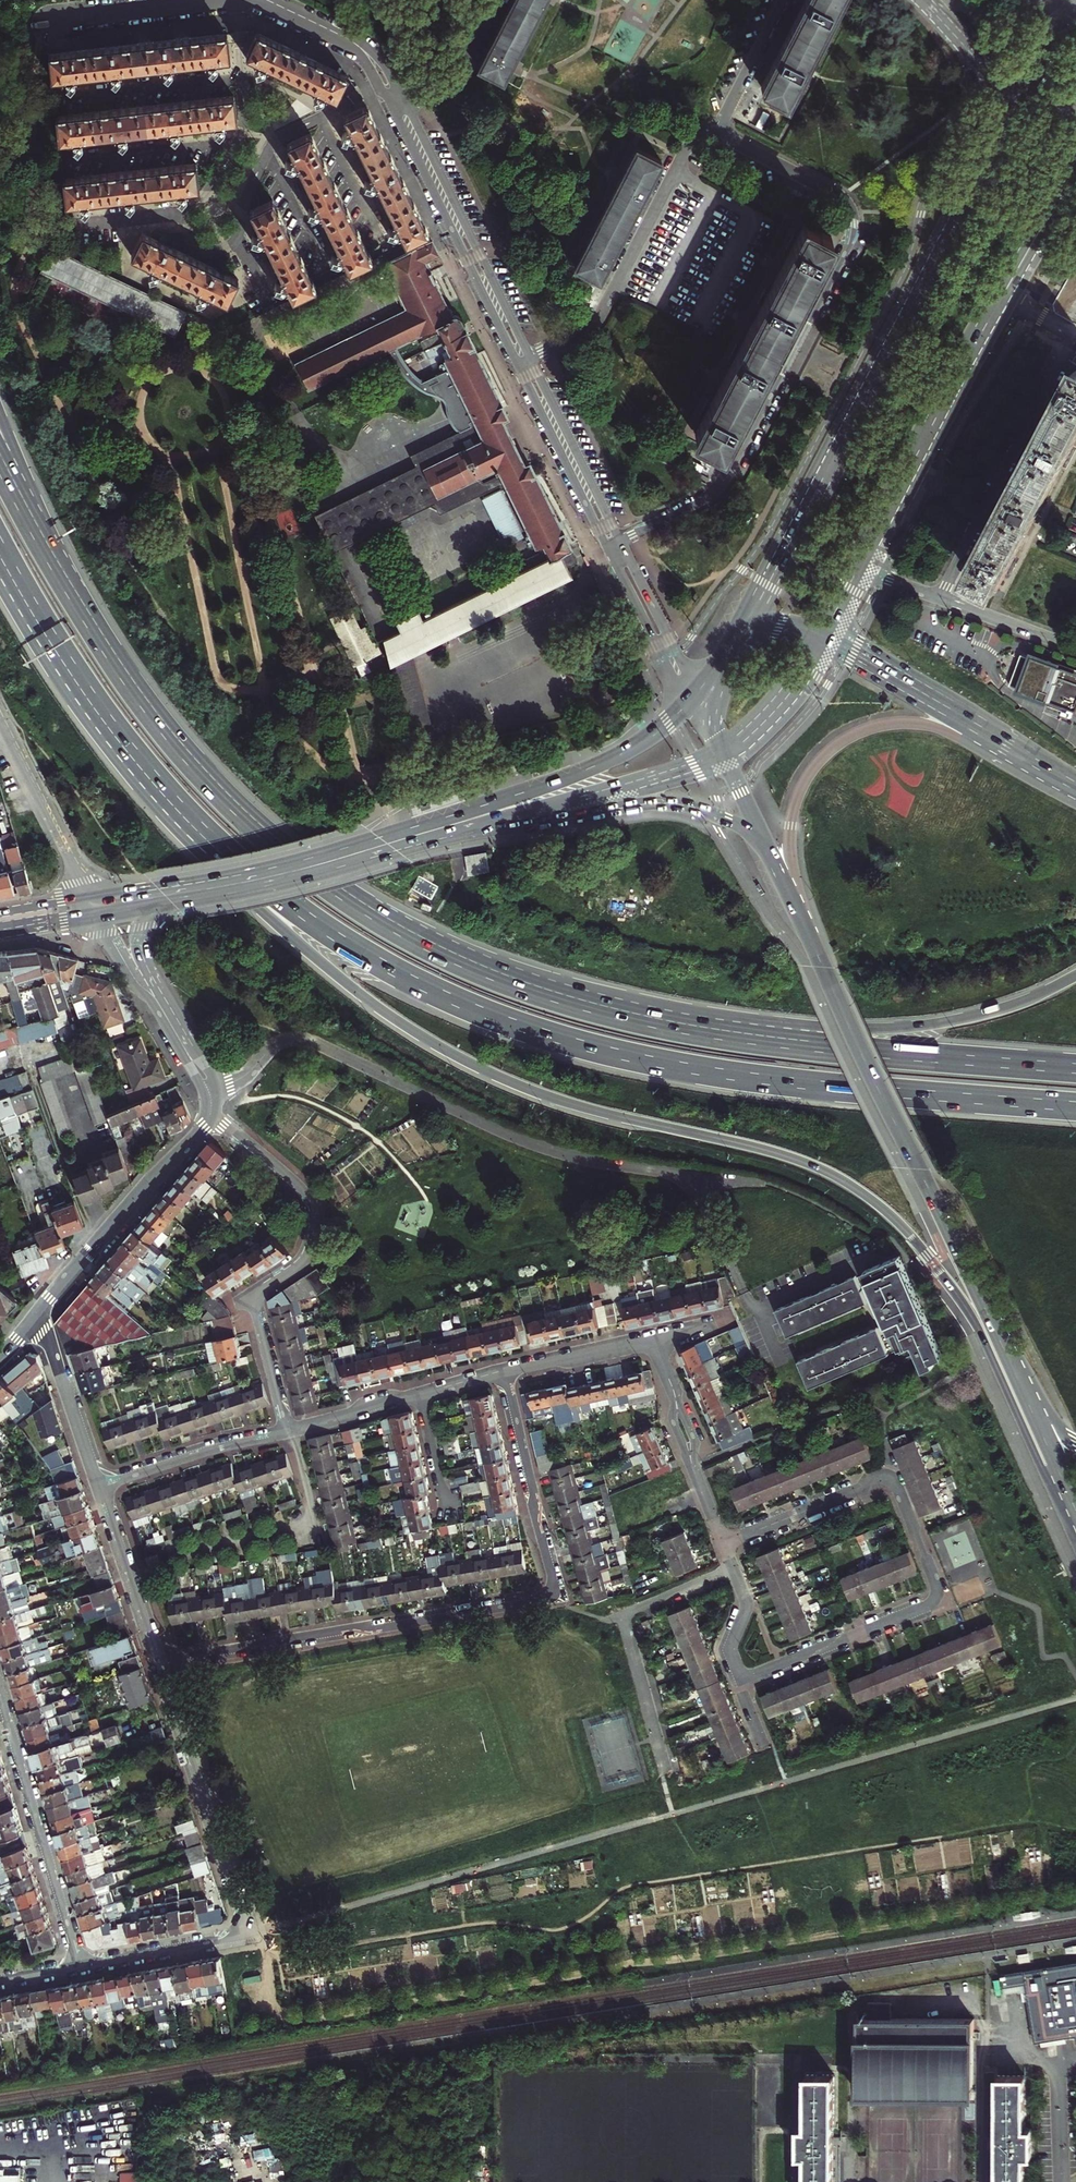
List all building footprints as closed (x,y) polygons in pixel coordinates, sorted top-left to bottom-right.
[(494,38),(478,68),(502,80),(543,0),(514,0),(494,38)] [(784,98),(796,76),(800,78),(807,63),(804,61),(825,20),(829,22),(836,7),(833,6),(836,0),(807,0),(761,87),(784,98)] [(226,34),(49,53),(51,78),(61,77),(62,82),(70,88),(82,75),(101,73),(115,83),(127,70),(154,67),(167,79),(180,65),(195,63),(212,74),(220,65),(224,60),(229,59),(226,34)] [(335,100),(347,77),(256,34),(244,57),(252,60),(256,75),(273,70),(309,87),(314,104),(331,98),(335,100)] [(233,96),(55,115),(58,140),(67,139),(68,143),(76,150),(89,137),(108,135),(121,146),(135,132),(161,129),(174,141),(186,126),(207,124),(219,136),(231,122),(235,121),(233,96)] [(366,107),(344,117),(347,122),(341,138),(357,145),(368,169),(362,185),(379,192),(390,215),(383,233),(394,237),(399,235),(403,244),(427,233),(366,107)] [(371,260),(310,134),(289,143),(292,149),(286,165),(303,172),(314,195),(308,212),(326,219),(336,241),(330,258),(340,263),(345,260),(350,270),(371,260)] [(575,267),(598,279),(659,162),(636,149),(575,267)] [(195,164),(62,177),(65,204),(74,203),(74,207),(82,212),(94,200),(116,198),(127,208),(140,195),(167,192),(180,202),(192,189),(198,189),(195,164)] [(288,287),(294,298),(317,287),(274,199),(251,210),(257,221),(251,238),(268,246),(280,270),(273,288),(281,290),(288,287)] [(696,433),(721,446),(829,237),(803,224),(797,236),(792,234),(785,249),(789,251),(768,292),(765,290),(757,305),(760,307),(740,346),(736,345),(729,360),(732,362),(712,401),(709,400),(701,414),(705,416),(696,433)] [(141,233),(130,256),(143,262),(148,278),(165,272),(190,284),(196,300),(212,295),(226,302),(238,279),(141,233)] [(298,371),(306,388),(435,326),(438,333),(419,342),(423,350),(463,330),(458,319),(454,316),(451,318),(432,279),(424,263),(438,256),(431,241),(384,263),(409,318),(298,371)] [(69,254),(50,245),(38,272),(51,278),(44,294),(97,319),(104,303),(174,334),(184,310),(68,257),(69,254)] [(463,330),(423,350),(427,358),(440,352),(443,359),(471,346),(463,330)] [(471,346),(443,359),(473,421),(468,424),(469,426),(410,454),(414,465),(315,513),(324,532),(342,523),(359,515),(427,481),(435,497),(447,491),(452,501),(491,482),(486,471),(494,468),(495,470),(499,468),(503,477),(507,487),(536,547),(543,544),(546,549),(565,540),(528,463),(523,465),(512,441),(500,418),(505,416),(471,346)] [(999,589),(1008,572),(1011,574),(1019,560),(1015,558),(1037,517),(1040,519),(1047,506),(1043,505),(1065,463),(1069,465),(1075,452),(1075,449),(1073,448),(1075,443),(1075,379),(1074,382),(1047,433),(1040,446),(1017,490),(985,552),(973,575),(999,589)] [(499,486),(501,490),(507,487),(503,477),(491,482),(452,501),(447,491),(435,497),(366,530),(359,515),(342,523),(349,537),(330,545),(334,552),(434,503),(440,515),(499,486)] [(366,530),(435,497),(427,481),(359,515),(366,530)] [(500,492),(477,503),(499,549),(523,538),(500,492)] [(739,518),(748,523),(754,512),(745,507),(739,518)] [(342,523),(324,532),(330,545),(349,537),(342,523)] [(566,541),(565,540),(546,549),(543,544),(536,547),(539,553),(525,560),(528,566),(421,619),(417,610),(394,621),(398,630),(381,638),(389,667),(408,728),(432,721),(410,653),(570,575),(565,566),(576,561),(566,541)] [(333,616),(359,676),(370,672),(365,660),(381,654),(369,626),(359,629),(349,609),(333,616)] [(1018,655),(1006,684),(1017,688),(1016,690),(1057,707),(1072,713),(1075,704),(1075,679),(1075,677),(1053,667),(1030,658),(1029,659),(1018,655)] [(13,894),(22,892),(31,890),(29,884),(25,871),(13,830),(0,833),(0,849),(13,894)] [(4,895),(13,894),(0,849),(0,896),(4,895)] [(488,851),(466,854),(469,874),(491,871),(488,851)] [(438,886),(418,876),(412,889),(432,898),(438,886)] [(36,986),(32,987),(43,1018),(53,1015),(58,1014),(37,947),(30,948),(21,949),(32,983),(35,982),(36,986)] [(45,949),(37,947),(58,1014),(59,1015),(66,1012),(63,1003),(68,1002),(65,995),(62,985),(61,982),(63,980),(61,972),(59,953),(45,949)] [(15,949),(7,950),(19,992),(28,990),(28,988),(32,987),(36,986),(35,982),(32,983),(21,949),(15,949)] [(7,950),(0,951),(0,979),(7,978),(13,999),(14,998),(22,1025),(29,1023),(26,1015),(23,1004),(19,992),(7,950)] [(77,972),(79,958),(65,954),(59,953),(61,972),(63,980),(61,982),(62,985),(65,995),(70,995),(72,1000),(78,999),(78,997),(78,993),(75,992),(75,990),(77,972)] [(83,974),(77,972),(75,990),(75,992),(78,993),(78,997),(78,999),(86,997),(90,1013),(100,1011),(104,1024),(125,1019),(117,993),(113,979),(83,974)] [(30,1003),(23,1004),(26,1015),(33,1012),(30,1003)] [(0,1032),(0,1048),(18,1041),(58,1029),(53,1015),(43,1018),(29,1023),(22,1025),(0,1032)] [(75,1021),(58,1027),(59,1031),(63,1040),(80,1034),(75,1021)] [(141,1037),(120,1044),(132,1086),(163,1077),(157,1059),(148,1062),(145,1050),(141,1037)] [(73,1069),(68,1055),(39,1066),(44,1080),(73,1069)] [(90,1064),(76,1069),(96,1124),(110,1119),(108,1112),(90,1064)] [(0,1079),(0,1095),(22,1087),(23,1088),(32,1084),(27,1070),(0,1079)] [(75,1131),(56,1077),(41,1082),(61,1137),(75,1131)] [(178,1099),(172,1101),(183,1124),(188,1118),(191,1114),(176,1084),(172,1086),(175,1092),(178,1099)] [(34,1085),(11,1093),(18,1113),(41,1105),(34,1085)] [(172,1086),(167,1088),(169,1094),(175,1092),(172,1086)] [(183,1124),(172,1101),(169,1094),(167,1088),(158,1091),(161,1098),(166,1109),(162,1111),(165,1119),(170,1130),(177,1127),(182,1125),(183,1124)] [(0,1097),(0,1134),(0,1135),(23,1127),(18,1113),(11,1093),(0,1097)] [(154,1093),(135,1101),(140,1113),(159,1105),(157,1100),(154,1093)] [(159,1105),(162,1111),(166,1109),(161,1098),(157,1100),(159,1105)] [(117,1138),(122,1136),(117,1123),(140,1113),(135,1101),(108,1112),(110,1119),(117,1138)] [(140,1113),(146,1127),(155,1123),(165,1119),(162,1111),(159,1105),(140,1113)] [(126,1135),(122,1136),(117,1138),(120,1146),(123,1155),(128,1170),(135,1168),(138,1167),(126,1135)] [(206,1148),(200,1155),(215,1168),(226,1156),(211,1143),(206,1148)] [(92,1167),(74,1174),(77,1182),(87,1207),(103,1201),(102,1197),(114,1193),(118,1191),(117,1186),(132,1181),(128,1170),(123,1155),(120,1146),(104,1152),(106,1157),(90,1162),(92,1167)] [(195,1160),(190,1167),(205,1180),(215,1168),(200,1155),(195,1160)] [(219,1192),(205,1180),(190,1167),(184,1173),(179,1179),(194,1192),(208,1204),(219,1192)] [(183,1204),(194,1192),(179,1179),(173,1185),(168,1191),(183,1204)] [(173,1217),(183,1204),(168,1191),(163,1198),(158,1203),(173,1217)] [(66,1244),(61,1231),(52,1204),(50,1199),(44,1201),(52,1224),(36,1230),(39,1239),(44,1252),(54,1248),(66,1244)] [(66,1199),(52,1204),(61,1231),(72,1227),(84,1223),(75,1199),(67,1202),(66,1199)] [(179,1223),(173,1217),(158,1203),(152,1210),(147,1216),(169,1235),(179,1223)] [(227,1221),(234,1215),(228,1210),(223,1217),(227,1221)] [(142,1222),(136,1228),(159,1248),(170,1236),(169,1235),(147,1216),(142,1222)] [(131,1234),(127,1238),(163,1270),(164,1271),(173,1260),(159,1248),(136,1228),(131,1234)] [(277,1235),(263,1244),(274,1262),(281,1258),(288,1253),(277,1235)] [(163,1270),(127,1238),(123,1244),(118,1249),(154,1280),(163,1270)] [(39,1239),(13,1248),(22,1274),(35,1269),(49,1264),(44,1252),(39,1239)] [(249,1254),(263,1244),(260,1240),(246,1249),(249,1254)] [(274,1262),(263,1244),(249,1254),(257,1266),(261,1271),(268,1266),(274,1262)] [(154,1280),(118,1249),(114,1254),(109,1259),(145,1291),(154,1280)] [(251,1271),(257,1266),(249,1254),(246,1249),(233,1258),(244,1275),(251,1271)] [(691,1251),(684,1253),(685,1260),(693,1259),(691,1251)] [(233,1258),(219,1267),(230,1284),(237,1280),(244,1275),(233,1258)] [(105,1264),(101,1269),(135,1299),(138,1302),(147,1292),(145,1291),(109,1259),(105,1264)] [(895,1354),(896,1357),(906,1353),(907,1356),(913,1354),(921,1373),(941,1365),(897,1260),(863,1275),(877,1310),(871,1312),(879,1330),(861,1338),(859,1335),(856,1336),(857,1338),(844,1344),(844,1343),(838,1346),(838,1344),(835,1345),(836,1347),(832,1349),(814,1357),(813,1357),(808,1359),(807,1357),(804,1358),(805,1360),(805,1361),(796,1365),(795,1365),(806,1391),(895,1354)] [(600,1264),(586,1268),(591,1288),(605,1285),(600,1264)] [(187,1266),(184,1269),(192,1276),(195,1273),(187,1266)] [(330,1285),(317,1266),(305,1274),(317,1293),(330,1285)] [(230,1284),(219,1267),(205,1276),(216,1293),(223,1289),(230,1284)] [(96,1274),(91,1280),(108,1295),(113,1290),(130,1305),(135,1299),(101,1269),(96,1274)] [(736,1291),(725,1271),(718,1273),(727,1293),(736,1291)] [(699,1277),(700,1279),(706,1304),(716,1302),(724,1300),(723,1294),(727,1293),(718,1273),(699,1277)] [(305,1274),(297,1279),(309,1296),(311,1295),(318,1294),(317,1293),(305,1274)] [(297,1279),(290,1284),(300,1298),(309,1296),(297,1279)] [(706,1304),(700,1279),(684,1282),(686,1288),(691,1308),(697,1306),(706,1304)] [(74,1351),(99,1346),(108,1344),(152,1333),(108,1295),(91,1280),(85,1287),(77,1296),(74,1300),(67,1308),(56,1320),(67,1353),(74,1351)] [(149,1295),(159,1284),(154,1280),(145,1291),(147,1292),(149,1295)] [(773,1313),(785,1340),(795,1336),(796,1338),(798,1337),(797,1335),(826,1323),(826,1326),(829,1324),(828,1322),(847,1315),(848,1317),(850,1316),(850,1314),(855,1311),(864,1307),(864,1308),(864,1307),(853,1280),(773,1313)] [(668,1286),(670,1292),(674,1311),(683,1309),(691,1308),(686,1288),(684,1282),(668,1286)] [(17,1300),(0,1284),(0,1318),(9,1309),(17,1300)] [(300,1298),(290,1284),(283,1289),(291,1300),(298,1299),(300,1298)] [(668,1313),(674,1311),(670,1292),(668,1286),(653,1290),(654,1295),(659,1315),(668,1313)] [(291,1300),(283,1289),(268,1299),(269,1305),(291,1300)] [(637,1294),(643,1319),(653,1316),(659,1315),(654,1295),(653,1290),(637,1294)] [(615,1311),(616,1318),(625,1316),(627,1323),(633,1321),(643,1319),(637,1294),(636,1291),(620,1294),(623,1309),(615,1311)] [(601,1293),(592,1295),(599,1322),(603,1321),(608,1320),(603,1300),(601,1293)] [(226,1306),(212,1294),(203,1304),(209,1310),(219,1318),(232,1315),(235,1314),(226,1306)] [(476,1301),(474,1295),(458,1299),(460,1305),(476,1301)] [(599,1322),(592,1295),(576,1299),(582,1326),(589,1324),(599,1322)] [(612,1298),(603,1300),(608,1320),(614,1318),(616,1318),(615,1311),(612,1298)] [(298,1299),(291,1300),(269,1305),(271,1313),(273,1319),(294,1314),(301,1313),(298,1299)] [(582,1326),(576,1299),(560,1302),(560,1304),(567,1329),(574,1328),(582,1326)] [(567,1329),(560,1304),(544,1308),(550,1334),(559,1331),(567,1329)] [(550,1334),(544,1308),(543,1307),(520,1312),(526,1339),(537,1337),(550,1334)] [(211,1319),(219,1318),(209,1310),(202,1318),(205,1321),(211,1319)] [(497,1318),(503,1345),(515,1342),(526,1339),(520,1312),(497,1318)] [(298,1327),(294,1314),(273,1319),(275,1326),(276,1332),(298,1327)] [(236,1334),(232,1315),(219,1318),(211,1319),(215,1339),(236,1334)] [(170,1318),(163,1324),(169,1329),(174,1328),(170,1318)] [(503,1345),(497,1318),(481,1322),(483,1328),(488,1348),(496,1346),(503,1345)] [(738,1322),(728,1326),(735,1344),(746,1340),(738,1322)] [(444,1338),(449,1358),(460,1355),(471,1352),(467,1332),(464,1324),(442,1329),(444,1338)] [(298,1327),(276,1332),(278,1339),(279,1345),(301,1340),(298,1327)] [(488,1348),(483,1328),(467,1332),(471,1352),(479,1350),(488,1348)] [(241,1354),(236,1334),(215,1339),(206,1342),(211,1361),(241,1354)] [(388,1340),(389,1343),(395,1370),(403,1369),(411,1367),(405,1339),(404,1336),(388,1340)] [(427,1363),(422,1343),(420,1336),(405,1339),(411,1367),(418,1365),(427,1363)] [(686,1365),(707,1356),(711,1354),(703,1337),(678,1347),(683,1358),(686,1365)] [(444,1338),(438,1339),(443,1359),(449,1358),(444,1338)] [(443,1359),(438,1339),(422,1343),(427,1363),(436,1361),(443,1359)] [(281,1351),(283,1359),(305,1354),(301,1340),(279,1345),(281,1351)] [(364,1378),(357,1352),(355,1342),(339,1345),(341,1355),(334,1356),(340,1379),(341,1384),(352,1381),(364,1378)] [(395,1370),(389,1343),(373,1347),(374,1348),(380,1374),(388,1372),(395,1370)] [(108,1344),(99,1346),(102,1353),(110,1352),(108,1344)] [(106,1365),(102,1353),(99,1346),(74,1351),(77,1360),(80,1371),(106,1365)] [(380,1374),(374,1348),(357,1352),(364,1378),(372,1376),(380,1374)] [(18,1393),(23,1388),(36,1378),(44,1371),(39,1355),(30,1352),(18,1363),(4,1375),(18,1393)] [(305,1354),(283,1359),(285,1365),(286,1372),(308,1367),(305,1354)] [(710,1364),(707,1356),(686,1365),(690,1374),(693,1383),(718,1372),(719,1372),(715,1362),(710,1364)] [(117,1383),(113,1364),(107,1365),(112,1385),(117,1383)] [(112,1385),(107,1365),(106,1365),(80,1371),(83,1379),(87,1391),(112,1385)] [(649,1366),(623,1372),(629,1400),(655,1394),(649,1366)] [(312,1380),(308,1367),(286,1372),(288,1379),(290,1385),(312,1380)] [(614,1374),(605,1376),(611,1404),(629,1400),(623,1372),(614,1374)] [(718,1372),(693,1383),(697,1391),(701,1400),(723,1391),(725,1390),(718,1372)] [(12,1413),(20,1425),(37,1413),(41,1410),(36,1402),(34,1403),(29,1395),(23,1388),(18,1393),(4,1375),(0,1378),(0,1397),(12,1413)] [(611,1404),(605,1376),(596,1378),(586,1380),(592,1408),(611,1404)] [(554,1408),(557,1424),(576,1420),(568,1385),(566,1379),(553,1382),(548,1383),(554,1408)] [(291,1391),(293,1399),(315,1393),(312,1380),(290,1385),(291,1391)] [(568,1385),(576,1420),(582,1419),(580,1413),(593,1410),(592,1408),(586,1380),(575,1383),(568,1385)] [(256,1407),(249,1387),(247,1382),(234,1386),(243,1412),(249,1410),(256,1407)] [(269,1403),(262,1382),(249,1387),(256,1407),(262,1406),(269,1403)] [(522,1390),(528,1415),(535,1413),(535,1412),(554,1408),(548,1383),(534,1387),(522,1390)] [(234,1386),(222,1390),(231,1417),(237,1414),(243,1412),(234,1386)] [(231,1417),(222,1390),(209,1395),(210,1400),(218,1421),(224,1419),(231,1417)] [(464,1397),(468,1413),(495,1407),(493,1398),(491,1390),(464,1397)] [(705,1410),(708,1419),(731,1409),(723,1391),(701,1400),(705,1410)] [(128,1392),(122,1394),(126,1404),(132,1402),(128,1392)] [(297,1413),(319,1407),(315,1393),(293,1399),(295,1406),(297,1413)] [(0,1397),(0,1421),(12,1413),(0,1397)] [(183,1404),(192,1430),(198,1428),(205,1426),(198,1404),(196,1399),(183,1404)] [(198,1404),(205,1426),(211,1423),(218,1421),(210,1400),(198,1404)] [(61,1420),(54,1401),(41,1410),(37,1413),(45,1438),(65,1432),(61,1420)] [(157,1433),(163,1431),(156,1410),(154,1402),(141,1406),(142,1409),(151,1435),(157,1433)] [(186,1432),(192,1430),(183,1404),(183,1403),(170,1407),(179,1435),(186,1432)] [(156,1410),(163,1431),(166,1439),(172,1437),(179,1435),(170,1407),(169,1405),(156,1410)] [(477,1419),(478,1427),(499,1422),(497,1415),(495,1407),(468,1413),(470,1421),(477,1419)] [(714,1433),(720,1446),(750,1435),(746,1424),(739,1426),(732,1408),(731,1409),(708,1419),(714,1433)] [(145,1437),(151,1435),(142,1409),(129,1413),(138,1440),(145,1437)] [(390,1432),(416,1426),(414,1418),(412,1409),(384,1416),(387,1433),(390,1432)] [(138,1440),(129,1413),(116,1418),(125,1444),(132,1442),(138,1440)] [(125,1444),(116,1418),(103,1422),(105,1427),(104,1427),(112,1449),(118,1447),(125,1444)] [(477,1419),(470,1421),(465,1422),(467,1430),(469,1429),(478,1427),(477,1419)] [(499,1422),(478,1427),(469,1429),(472,1445),(474,1445),(503,1438),(501,1430),(499,1422)] [(366,1438),(363,1423),(352,1426),(356,1440),(363,1439),(366,1438)] [(636,1451),(659,1441),(655,1432),(651,1423),(628,1433),(636,1451)] [(531,1428),(533,1436),(546,1433),(544,1425),(531,1428)] [(343,1428),(347,1442),(356,1440),(352,1426),(343,1428)] [(416,1426),(390,1432),(394,1448),(420,1442),(418,1435),(416,1426)] [(889,1433),(893,1441),(907,1436),(903,1427),(889,1433)] [(311,1443),(313,1451),(334,1446),(331,1431),(309,1437),(311,1443)] [(862,1432),(731,1486),(740,1506),(871,1453),(862,1432)] [(916,1432),(907,1436),(893,1441),(897,1450),(898,1452),(901,1458),(923,1449),(916,1432)] [(459,1448),(455,1433),(439,1436),(443,1452),(459,1448)] [(533,1436),(535,1444),(548,1441),(546,1433),(533,1436)] [(933,1445),(941,1442),(938,1436),(931,1439),(933,1445)] [(478,1461),(507,1454),(505,1447),(503,1438),(474,1445),(478,1461)] [(363,1439),(356,1440),(359,1453),(360,1456),(367,1454),(363,1439)] [(359,1453),(356,1440),(347,1442),(350,1456),(359,1453)] [(548,1441),(535,1444),(536,1448),(536,1452),(550,1449),(548,1441)] [(646,1475),(670,1466),(664,1453),(659,1441),(636,1451),(646,1475)] [(420,1442),(394,1448),(392,1448),(396,1464),(397,1464),(403,1463),(424,1458),(422,1450),(420,1442)] [(941,1442),(933,1445),(936,1451),(944,1448),(941,1442)] [(334,1446),(313,1451),(315,1457),(316,1464),(338,1458),(334,1446)] [(756,1448),(703,1465),(708,1478),(734,1469),(738,1480),(764,1472),(756,1448)] [(552,1456),(550,1449),(536,1452),(538,1459),(552,1456)] [(923,1449),(901,1458),(905,1468),(908,1474),(930,1465),(923,1449)] [(61,1452),(46,1459),(53,1468),(54,1468),(67,1463),(61,1452)] [(273,1457),(280,1479),(293,1475),(286,1453),(279,1455),(273,1457)] [(367,1454),(360,1456),(364,1472),(374,1469),(371,1459),(374,1458),(373,1453),(367,1454)] [(554,1465),(566,1461),(564,1453),(552,1456),(554,1465)] [(478,1461),(482,1477),(511,1470),(509,1463),(507,1454),(478,1461)] [(549,1466),(554,1465),(552,1456),(538,1459),(541,1469),(549,1466)] [(2,1470),(9,1468),(6,1457),(0,1459),(0,1464),(2,1470)] [(266,1460),(260,1461),(268,1483),(280,1479),(273,1457),(266,1460)] [(318,1471),(320,1476),(341,1471),(338,1458),(316,1464),(318,1471)] [(403,1463),(407,1478),(427,1474),(426,1466),(424,1458),(403,1463)] [(571,1460),(566,1461),(554,1465),(549,1466),(551,1474),(553,1480),(575,1474),(571,1460)] [(54,1468),(63,1481),(80,1476),(77,1469),(74,1461),(67,1463),(54,1468)] [(268,1483),(260,1461),(254,1464),(248,1466),(255,1488),(268,1483)] [(219,1468),(227,1489),(228,1494),(241,1490),(234,1470),(232,1463),(225,1466),(219,1468)] [(403,1463),(397,1464),(401,1480),(402,1480),(407,1478),(403,1463)] [(937,1482),(930,1465),(908,1474),(911,1482),(915,1491),(937,1482)] [(234,1470),(241,1490),(249,1513),(254,1512),(258,1511),(256,1506),(261,1505),(255,1488),(248,1466),(240,1468),(234,1470)] [(956,1473),(953,1467),(946,1470),(949,1477),(956,1473)] [(36,1474),(46,1487),(60,1482),(63,1481),(54,1468),(53,1468),(36,1474)] [(213,1470),(206,1472),(214,1493),(227,1489),(219,1468),(213,1470)] [(511,1470),(482,1477),(468,1480),(461,1482),(463,1491),(486,1486),(488,1493),(515,1487),(512,1478),(511,1470)] [(321,1483),(323,1490),(345,1485),(341,1471),(320,1476),(321,1483)] [(214,1493),(206,1472),(199,1474),(194,1476),(201,1498),(214,1493)] [(451,1477),(453,1484),(461,1482),(468,1480),(467,1473),(451,1477)] [(956,1473),(949,1477),(951,1483),(959,1480),(956,1473)] [(411,1494),(427,1491),(431,1490),(429,1482),(427,1474),(407,1478),(402,1480),(403,1483),(408,1482),(411,1494)] [(578,1487),(575,1474),(553,1480),(555,1487),(557,1493),(578,1487)] [(54,1490),(56,1498),(84,1489),(82,1482),(80,1476),(63,1481),(60,1482),(62,1487),(54,1490)] [(201,1498),(194,1476),(188,1478),(181,1481),(188,1502),(201,1498)] [(175,1506),(188,1502),(181,1481),(174,1483),(168,1485),(175,1506)] [(60,1482),(46,1487),(49,1496),(52,1495),(53,1499),(56,1498),(54,1490),(62,1487),(60,1482)] [(944,1499),(937,1482),(915,1491),(919,1500),(922,1508),(944,1499)] [(161,1487),(155,1489),(162,1511),(167,1509),(169,1516),(178,1513),(175,1506),(168,1485),(161,1487)] [(325,1497),(327,1503),(349,1498),(345,1485),(323,1490),(325,1497)] [(515,1487),(488,1493),(486,1494),(490,1516),(494,1515),(502,1514),(517,1511),(520,1510),(518,1500),(515,1487)] [(561,1506),(582,1500),(578,1487),(557,1493),(559,1500),(561,1506)] [(84,1489),(56,1498),(53,1499),(50,1500),(48,1500),(51,1510),(64,1506),(66,1512),(68,1512),(89,1505),(87,1497),(84,1489)] [(162,1511),(155,1489),(149,1491),(143,1493),(150,1515),(162,1511)] [(429,1500),(427,1491),(411,1494),(403,1497),(403,1500),(409,1499),(412,1511),(431,1507),(429,1500)] [(613,1505),(609,1492),(603,1493),(607,1507),(613,1505)] [(129,1498),(138,1526),(152,1521),(150,1515),(143,1493),(136,1496),(129,1498)] [(359,1509),(355,1496),(349,1498),(352,1511),(359,1509)] [(289,1505),(297,1503),(295,1497),(287,1500),(289,1505)] [(328,1510),(330,1516),(352,1511),(349,1498),(327,1503),(328,1510)] [(37,1504),(43,1520),(54,1516),(66,1512),(64,1506),(51,1510),(48,1500),(37,1504)] [(279,1502),(281,1508),(289,1505),(287,1500),(279,1502)] [(586,1513),(582,1500),(561,1506),(563,1514),(565,1520),(586,1513)] [(56,1525),(57,1528),(93,1517),(91,1512),(89,1505),(68,1512),(69,1515),(61,1518),(62,1523),(56,1525)] [(617,1518),(613,1505),(607,1507),(611,1520),(617,1518)] [(262,1508),(262,1509),(264,1514),(271,1511),(269,1506),(262,1508)] [(236,1516),(244,1513),(241,1507),(234,1510),(236,1516)] [(411,1511),(415,1528),(435,1523),(433,1515),(431,1507),(412,1511),(411,1511)] [(21,1509),(13,1511),(18,1527),(25,1525),(21,1509)] [(228,1519),(236,1516),(234,1510),(226,1513),(228,1519)] [(567,1527),(569,1533),(597,1524),(602,1523),(598,1510),(586,1513),(565,1520),(567,1527)] [(352,1511),(330,1516),(332,1524),(334,1530),(356,1525),(352,1511)] [(411,1511),(404,1513),(408,1531),(414,1530),(415,1530),(415,1528),(411,1511)] [(517,1511),(502,1514),(503,1519),(504,1521),(519,1519),(517,1511)] [(54,1516),(56,1525),(62,1523),(61,1518),(69,1515),(68,1512),(66,1512),(54,1516)] [(888,1519),(885,1512),(879,1514),(882,1522),(888,1519)] [(3,1514),(0,1515),(0,1532),(3,1532),(10,1530),(6,1514),(3,1514)] [(879,1514),(872,1517),(875,1524),(882,1522),(879,1514)] [(210,1525),(217,1522),(215,1516),(208,1519),(210,1525)] [(93,1517),(57,1528),(36,1535),(36,1537),(37,1540),(41,1538),(55,1534),(55,1533),(60,1532),(63,1541),(97,1530),(95,1522),(93,1517)] [(476,1518),(463,1521),(464,1528),(477,1526),(477,1524),(476,1518)] [(620,1531),(617,1518),(611,1520),(615,1533),(620,1531)] [(202,1527),(210,1525),(208,1519),(200,1522),(202,1527)] [(872,1526),(869,1519),(863,1521),(866,1529),(872,1526)] [(176,1536),(184,1533),(182,1527),(180,1520),(172,1523),(176,1536)] [(375,1520),(369,1521),(371,1529),(377,1528),(375,1520)] [(863,1521),(856,1524),(859,1531),(866,1529),(863,1521)] [(184,1533),(197,1529),(195,1523),(182,1527),(184,1533)] [(597,1524),(569,1533),(570,1539),(573,1546),(601,1537),(597,1524)] [(360,1538),(356,1525),(334,1530),(335,1536),(337,1544),(342,1543),(350,1541),(356,1539),(360,1538)] [(63,1541),(58,1543),(44,1547),(40,1549),(41,1550),(44,1562),(45,1564),(89,1550),(103,1546),(101,1539),(97,1530),(63,1541)] [(690,1541),(686,1530),(664,1539),(671,1556),(692,1547),(690,1541)] [(624,1545),(620,1531),(615,1533),(612,1534),(616,1547),(619,1546),(624,1545)] [(840,1531),(826,1537),(830,1545),(843,1539),(840,1531)] [(0,1532),(0,1548),(11,1544),(10,1541),(7,1542),(3,1532),(0,1532)] [(55,1533),(55,1534),(58,1543),(63,1541),(60,1532),(55,1533)] [(164,1534),(157,1536),(159,1542),(166,1539),(164,1534)] [(149,1539),(151,1544),(159,1542),(157,1536),(149,1539)] [(36,1537),(28,1539),(33,1553),(34,1552),(41,1550),(40,1549),(37,1540),(36,1537)] [(603,1537),(601,1537),(573,1546),(575,1553),(576,1559),(607,1550),(603,1537)] [(507,1540),(507,1542),(513,1571),(520,1570),(527,1569),(522,1538),(507,1540)] [(766,1561),(769,1568),(790,1559),(782,1540),(761,1550),(766,1561)] [(513,1571),(507,1542),(494,1544),(495,1551),(499,1573),(506,1572),(513,1571)] [(0,1548),(0,1552),(0,1553),(12,1549),(11,1544),(0,1548)] [(912,1544),(895,1551),(904,1571),(913,1568),(921,1564),(912,1544)] [(624,1545),(619,1546),(622,1559),(628,1558),(624,1545)] [(103,1546),(89,1550),(95,1567),(109,1563),(106,1555),(103,1546)] [(671,1556),(679,1574),(700,1565),(697,1557),(692,1547),(671,1556)] [(0,1552),(0,1562),(18,1557),(25,1555),(23,1549),(17,1551),(17,1552),(13,1553),(12,1549),(0,1553),(0,1552)] [(441,1551),(446,1583),(452,1582),(459,1581),(456,1558),(454,1549),(441,1551)] [(607,1550),(576,1559),(578,1565),(580,1572),(610,1563),(614,1562),(610,1549),(607,1550)] [(41,1550),(34,1552),(37,1564),(44,1562),(41,1550)] [(448,1590),(446,1583),(441,1551),(427,1554),(430,1571),(434,1593),(440,1592),(448,1590)] [(495,1551),(482,1553),(486,1576),(493,1575),(499,1573),(495,1551)] [(895,1551),(879,1558),(887,1578),(895,1575),(904,1571),(895,1551)] [(486,1576),(482,1553),(469,1556),(473,1578),(479,1577),(486,1576)] [(159,1554),(149,1558),(152,1567),(162,1563),(159,1554)] [(469,1556),(456,1558),(459,1581),(466,1579),(473,1578),(469,1556)] [(20,1569),(22,1569),(18,1557),(0,1562),(0,1575),(20,1569)] [(234,1560),(236,1568),(249,1566),(247,1558),(234,1560)] [(632,1571),(628,1558),(622,1559),(626,1572),(632,1571)] [(887,1578),(879,1558),(862,1565),(871,1585),(879,1582),(887,1578)] [(773,1578),(777,1585),(798,1576),(790,1559),(769,1568),(773,1578)] [(234,1560),(220,1563),(221,1571),(236,1568),(234,1560)] [(109,1563),(95,1567),(91,1569),(94,1577),(97,1576),(111,1571),(110,1568),(109,1563)] [(610,1563),(580,1572),(582,1578),(584,1585),(605,1579),(614,1576),(610,1563)] [(862,1589),(871,1585),(862,1565),(846,1572),(855,1592),(862,1589)] [(645,1567),(639,1570),(642,1577),(649,1574),(645,1567)] [(23,1583),(24,1582),(20,1569),(0,1575),(0,1589),(23,1583)] [(319,1572),(321,1582),(335,1580),(333,1569),(319,1572)] [(305,1572),(307,1585),(311,1606),(318,1605),(325,1604),(321,1582),(319,1570),(305,1572)] [(111,1571),(97,1576),(100,1589),(116,1584),(114,1578),(111,1571)] [(434,1593),(430,1571),(417,1573),(420,1595),(427,1594),(434,1593)] [(632,1571),(626,1572),(630,1585),(636,1584),(632,1571)] [(420,1595),(417,1573),(403,1576),(407,1598),(413,1597),(420,1595)] [(271,1613),(267,1592),(264,1576),(251,1578),(251,1580),(258,1616),(263,1615),(271,1613)] [(403,1576),(390,1578),(394,1600),(401,1599),(407,1598),(403,1576)] [(781,1595),(784,1602),(805,1593),(798,1576),(777,1585),(781,1595)] [(390,1578),(376,1581),(380,1602),(386,1601),(394,1600),(390,1578)] [(605,1579),(584,1585),(587,1593),(588,1598),(609,1592),(605,1579)] [(238,1583),(238,1584),(244,1618),(251,1617),(258,1616),(251,1580),(238,1583)] [(338,1602),(336,1588),(335,1580),(321,1582),(325,1604),(331,1603),(338,1602)] [(380,1602),(376,1581),(363,1583),(367,1605),(373,1603),(380,1602)] [(27,1595),(23,1583),(0,1589),(0,1603),(27,1595)] [(363,1583),(349,1585),(353,1607),(360,1606),(367,1605),(363,1583)] [(82,1595),(75,1597),(79,1610),(84,1609),(96,1605),(120,1598),(118,1592),(116,1584),(100,1589),(94,1591),(96,1598),(84,1601),(82,1595)] [(238,1584),(224,1587),(225,1591),(229,1613),(230,1621),(237,1619),(244,1618),(238,1584)] [(311,1606),(307,1585),(294,1587),(298,1609),(305,1608),(311,1606)] [(353,1607),(349,1585),(336,1588),(338,1602),(340,1609),(347,1608),(353,1607)] [(298,1609),(294,1587),(281,1589),(284,1611),(290,1610),(298,1609)] [(284,1611),(281,1589),(267,1592),(271,1613),(277,1612),(284,1611)] [(225,1591),(211,1593),(215,1616),(220,1615),(229,1613),(225,1591)] [(0,1603),(0,1617),(34,1608),(31,1600),(41,1597),(40,1592),(27,1595),(0,1603)] [(188,1620),(184,1598),(183,1593),(169,1595),(174,1623),(181,1622),(188,1620)] [(211,1593),(197,1596),(201,1618),(207,1617),(215,1616),(211,1593)] [(787,1610),(790,1617),(812,1608),(805,1593),(784,1602),(787,1610)] [(197,1596),(184,1598),(188,1620),(194,1619),(201,1618),(197,1596)] [(109,1614),(124,1609),(122,1604),(120,1598),(96,1605),(98,1612),(107,1609),(109,1614)] [(34,1608),(0,1617),(0,1632),(32,1623),(29,1613),(37,1611),(38,1613),(48,1610),(47,1604),(34,1608)] [(87,1620),(109,1614),(107,1609),(98,1612),(96,1605),(84,1609),(87,1620)] [(674,1613),(684,1636),(704,1627),(700,1617),(694,1605),(674,1613)] [(812,1608),(790,1617),(793,1624),(797,1633),(819,1624),(812,1608)] [(112,1624),(127,1618),(124,1609),(109,1614),(112,1624)] [(664,1628),(660,1615),(653,1618),(658,1630),(664,1628)] [(974,1624),(983,1644),(1006,1634),(997,1615),(986,1620),(974,1624)] [(112,1624),(115,1631),(130,1626),(127,1618),(112,1624)] [(32,1623),(0,1632),(2,1638),(4,1645),(39,1635),(38,1631),(35,1631),(32,1623)] [(960,1630),(951,1635),(959,1654),(983,1644),(974,1624),(960,1630)] [(72,1625),(63,1627),(65,1636),(75,1633),(72,1625)] [(117,1639),(133,1634),(130,1626),(115,1631),(117,1639)] [(704,1627),(684,1636),(691,1653),(712,1644),(708,1635),(704,1627)] [(39,1635),(4,1645),(6,1652),(8,1658),(42,1648),(49,1646),(51,1646),(50,1639),(42,1642),(40,1634),(39,1635)] [(117,1639),(95,1646),(100,1663),(125,1655),(126,1659),(121,1661),(125,1673),(144,1667),(140,1655),(130,1658),(129,1653),(138,1650),(136,1645),(133,1634),(117,1639)] [(927,1644),(936,1664),(959,1654),(951,1635),(938,1640),(927,1644)] [(691,1653),(698,1670),(719,1661),(715,1652),(712,1644),(691,1653)] [(905,1654),(914,1674),(936,1664),(927,1644),(915,1650),(905,1654)] [(49,1646),(42,1648),(8,1658),(9,1664),(12,1672),(33,1665),(53,1659),(49,1646)] [(883,1663),(891,1684),(914,1674),(905,1654),(893,1659),(883,1663)] [(674,1661),(671,1655),(664,1658),(667,1664),(674,1661)] [(677,1668),(674,1661),(667,1664),(670,1671),(677,1668)] [(719,1661),(698,1670),(705,1687),(726,1677),(723,1670),(719,1661)] [(828,1666),(819,1669),(828,1689),(845,1682),(836,1662),(828,1666)] [(870,1669),(856,1675),(865,1695),(891,1684),(883,1663),(870,1669)] [(33,1665),(12,1672),(13,1678),(15,1684),(37,1678),(33,1665)] [(125,1673),(120,1675),(130,1706),(155,1699),(149,1682),(144,1667),(125,1673)] [(828,1689),(819,1669),(812,1673),(803,1676),(812,1696),(828,1689)] [(17,1690),(19,1697),(44,1690),(40,1676),(37,1678),(15,1684),(17,1690)] [(795,1680),(787,1684),(795,1704),(812,1696),(803,1676),(795,1680)] [(705,1687),(713,1703),(734,1694),(730,1686),(726,1677),(705,1687)] [(777,1688),(769,1691),(778,1711),(795,1704),(787,1684),(777,1688)] [(44,1690),(19,1697),(21,1703),(23,1710),(50,1702),(46,1690),(44,1690)] [(675,1693),(677,1699),(684,1696),(682,1690),(675,1693)] [(713,1703),(720,1721),(741,1711),(737,1702),(734,1694),(713,1703)] [(684,1696),(677,1699),(681,1706),(687,1703),(684,1696)] [(50,1702),(23,1710),(25,1717),(27,1724),(60,1714),(56,1700),(50,1702)] [(935,1708),(929,1711),(932,1717),(938,1715),(935,1708)] [(29,1729),(31,1736),(74,1723),(71,1711),(60,1714),(27,1724),(29,1729)] [(720,1721),(727,1738),(749,1728),(745,1720),(741,1711),(720,1721)] [(926,1720),(932,1717),(929,1711),(923,1714),(926,1720)] [(100,1729),(96,1716),(90,1718),(94,1731),(100,1729)] [(74,1723),(31,1736),(32,1743),(34,1749),(72,1738),(69,1730),(77,1727),(75,1723),(74,1723)] [(124,1740),(118,1724),(104,1728),(109,1744),(124,1740)] [(685,1728),(688,1735),(695,1732),(692,1725),(685,1728)] [(749,1728),(727,1738),(738,1760),(758,1751),(754,1741),(749,1728)] [(698,1738),(695,1732),(688,1735),(691,1742),(698,1738)] [(37,1759),(39,1765),(81,1753),(93,1749),(88,1733),(72,1738),(34,1749),(36,1754),(37,1759)] [(81,1753),(39,1765),(41,1772),(43,1779),(78,1768),(85,1766),(81,1753)] [(0,1768),(0,1783),(9,1779),(7,1773),(5,1766),(0,1768)] [(45,1786),(47,1792),(82,1782),(78,1768),(43,1779),(45,1786)] [(0,1783),(0,1798),(12,1793),(11,1786),(9,1779),(0,1783)] [(51,1805),(86,1795),(83,1781),(82,1782),(47,1792),(49,1798),(51,1805)] [(0,1798),(0,1827),(20,1819),(16,1805),(12,1793),(0,1798)] [(89,1794),(86,1795),(51,1805),(53,1811),(55,1817),(93,1806),(89,1794)] [(93,1806),(55,1817),(57,1825),(59,1831),(92,1821),(96,1819),(93,1806)] [(199,1830),(195,1818),(177,1824),(180,1833),(185,1831),(186,1834),(199,1830)] [(0,1827),(0,1842),(24,1832),(22,1826),(20,1819),(0,1827)] [(101,1832),(98,1822),(97,1819),(96,1819),(92,1821),(96,1834),(101,1832)] [(62,1843),(96,1834),(92,1821),(59,1831),(60,1837),(62,1843)] [(186,1834),(190,1847),(203,1843),(199,1830),(186,1834)] [(27,1844),(26,1839),(24,1832),(0,1842),(0,1855),(27,1844)] [(64,1850),(66,1856),(109,1844),(108,1840),(104,1842),(101,1832),(96,1834),(62,1843),(64,1850)] [(208,1858),(203,1843),(190,1847),(189,1847),(194,1863),(208,1858)] [(31,1858),(30,1852),(27,1844),(0,1855),(0,1871),(31,1858)] [(109,1844),(66,1856),(68,1864),(70,1870),(107,1859),(114,1857),(110,1844),(109,1844)] [(4,1884),(35,1871),(33,1864),(31,1858),(0,1871),(0,1872),(4,1884)] [(208,1858),(194,1863),(198,1875),(212,1871),(208,1858)] [(110,1867),(107,1859),(70,1870),(72,1877),(74,1883),(106,1874),(104,1868),(110,1867)] [(4,1884),(0,1886),(0,1901),(8,1897),(39,1884),(37,1878),(35,1871),(4,1884)] [(106,1874),(74,1883),(76,1891),(78,1899),(111,1889),(109,1883),(118,1880),(115,1871),(106,1874)] [(13,1911),(20,1908),(43,1898),(41,1891),(39,1884),(8,1897),(13,1911)] [(126,1899),(122,1886),(111,1889),(78,1899),(80,1905),(82,1912),(126,1899)] [(129,1909),(129,1913),(134,1938),(142,1937),(148,1936),(141,1901),(140,1894),(133,1897),(135,1907),(132,1907),(132,1908),(129,1909)] [(186,1928),(183,1907),(180,1895),(168,1897),(170,1909),(174,1931),(181,1929),(186,1928)] [(181,1899),(183,1907),(186,1928),(195,1927),(216,1923),(224,1922),(224,1921),(221,1907),(214,1908),(213,1902),(208,1903),(207,1897),(196,1899),(195,1896),(181,1899)] [(43,1898),(20,1908),(22,1913),(14,1916),(16,1920),(14,1921),(15,1925),(47,1912),(46,1906),(43,1898)] [(126,1899),(82,1912),(85,1920),(86,1926),(129,1913),(129,1909),(127,1898),(126,1899)] [(161,1933),(155,1901),(154,1898),(141,1901),(148,1936),(154,1934),(161,1933)] [(168,1899),(155,1901),(161,1933),(168,1932),(174,1931),(170,1909),(168,1899)] [(1042,1917),(1041,1910),(1013,1914),(1014,1921),(1042,1917)] [(47,1912),(15,1925),(14,1926),(15,1929),(18,1927),(22,1937),(30,1934),(51,1925),(49,1919),(47,1912)] [(129,1913),(86,1926),(91,1942),(98,1945),(124,1940),(134,1938),(129,1913)] [(702,1914),(695,1915),(697,1936),(704,1935),(702,1914)] [(51,1925),(30,1934),(35,1951),(56,1943),(54,1934),(51,1925)] [(1020,1954),(1022,1964),(1031,1962),(1030,1952),(1020,1954)] [(212,1958),(205,1959),(211,1992),(226,1990),(220,1956),(212,1958)] [(211,1992),(205,1959),(198,1960),(191,1961),(196,1994),(207,1993),(207,1996),(212,1996),(211,1992)] [(196,1994),(191,1961),(184,1963),(177,1964),(182,1997),(183,2000),(183,2002),(198,1999),(196,1994)] [(182,1997),(177,1964),(170,1965),(162,1967),(168,1997),(177,1996),(177,2001),(183,2000),(182,1997)] [(1002,1976),(1004,1990),(1028,1986),(1036,2041),(1075,2034),(1075,2038),(1075,1964),(1002,1976)] [(155,1968),(149,1969),(155,2002),(159,2023),(172,2021),(168,1997),(162,1967),(155,1968)] [(143,1970),(135,1972),(141,2005),(155,2002),(149,1969),(143,1970)] [(129,1973),(121,1974),(127,2005),(137,2004),(137,2005),(141,2005),(135,1972),(129,1973)] [(115,1975),(108,1976),(115,2011),(128,2008),(127,2005),(121,1974),(115,1975)] [(316,1997),(325,1995),(321,1974),(311,1976),(316,1997)] [(103,1978),(95,1979),(102,2017),(103,2020),(116,2017),(115,2011),(108,1976),(103,1978)] [(89,1980),(81,1982),(88,2019),(102,2017),(95,1979),(89,1980)] [(74,1983),(68,1984),(75,2023),(82,2022),(82,2020),(88,2019),(81,1982),(74,1983)] [(75,2023),(68,1984),(63,1985),(55,1986),(58,2003),(63,2027),(76,2025),(75,2023)] [(44,1988),(33,1990),(38,2016),(49,2014),(48,2005),(58,2003),(55,1986),(44,1988)] [(38,2016),(33,1990),(26,1992),(19,1993),(26,2026),(40,2024),(38,2016)] [(26,2026),(19,1993),(13,1994),(6,1995),(12,2030),(26,2028),(26,2026)] [(6,1995),(0,1996),(0,2033),(13,2031),(12,2030),(6,1995)] [(861,2034),(854,2034),(854,2055),(853,2105),(970,2106),(971,2034),(861,2034)] [(801,2076),(800,2124),(793,2124),(793,2153),(801,2154),(800,2181),(827,2181),(828,2076),(801,2076)] [(997,2077),(996,2181),(1024,2181),(1024,2156),(1030,2156),(1031,2128),(1024,2128),(1025,2077),(997,2077)] [(21,2167),(0,2167),(0,2181),(21,2181),(21,2167)] [(125,2181),(140,2181),(140,2173),(126,2172),(125,2181)]
